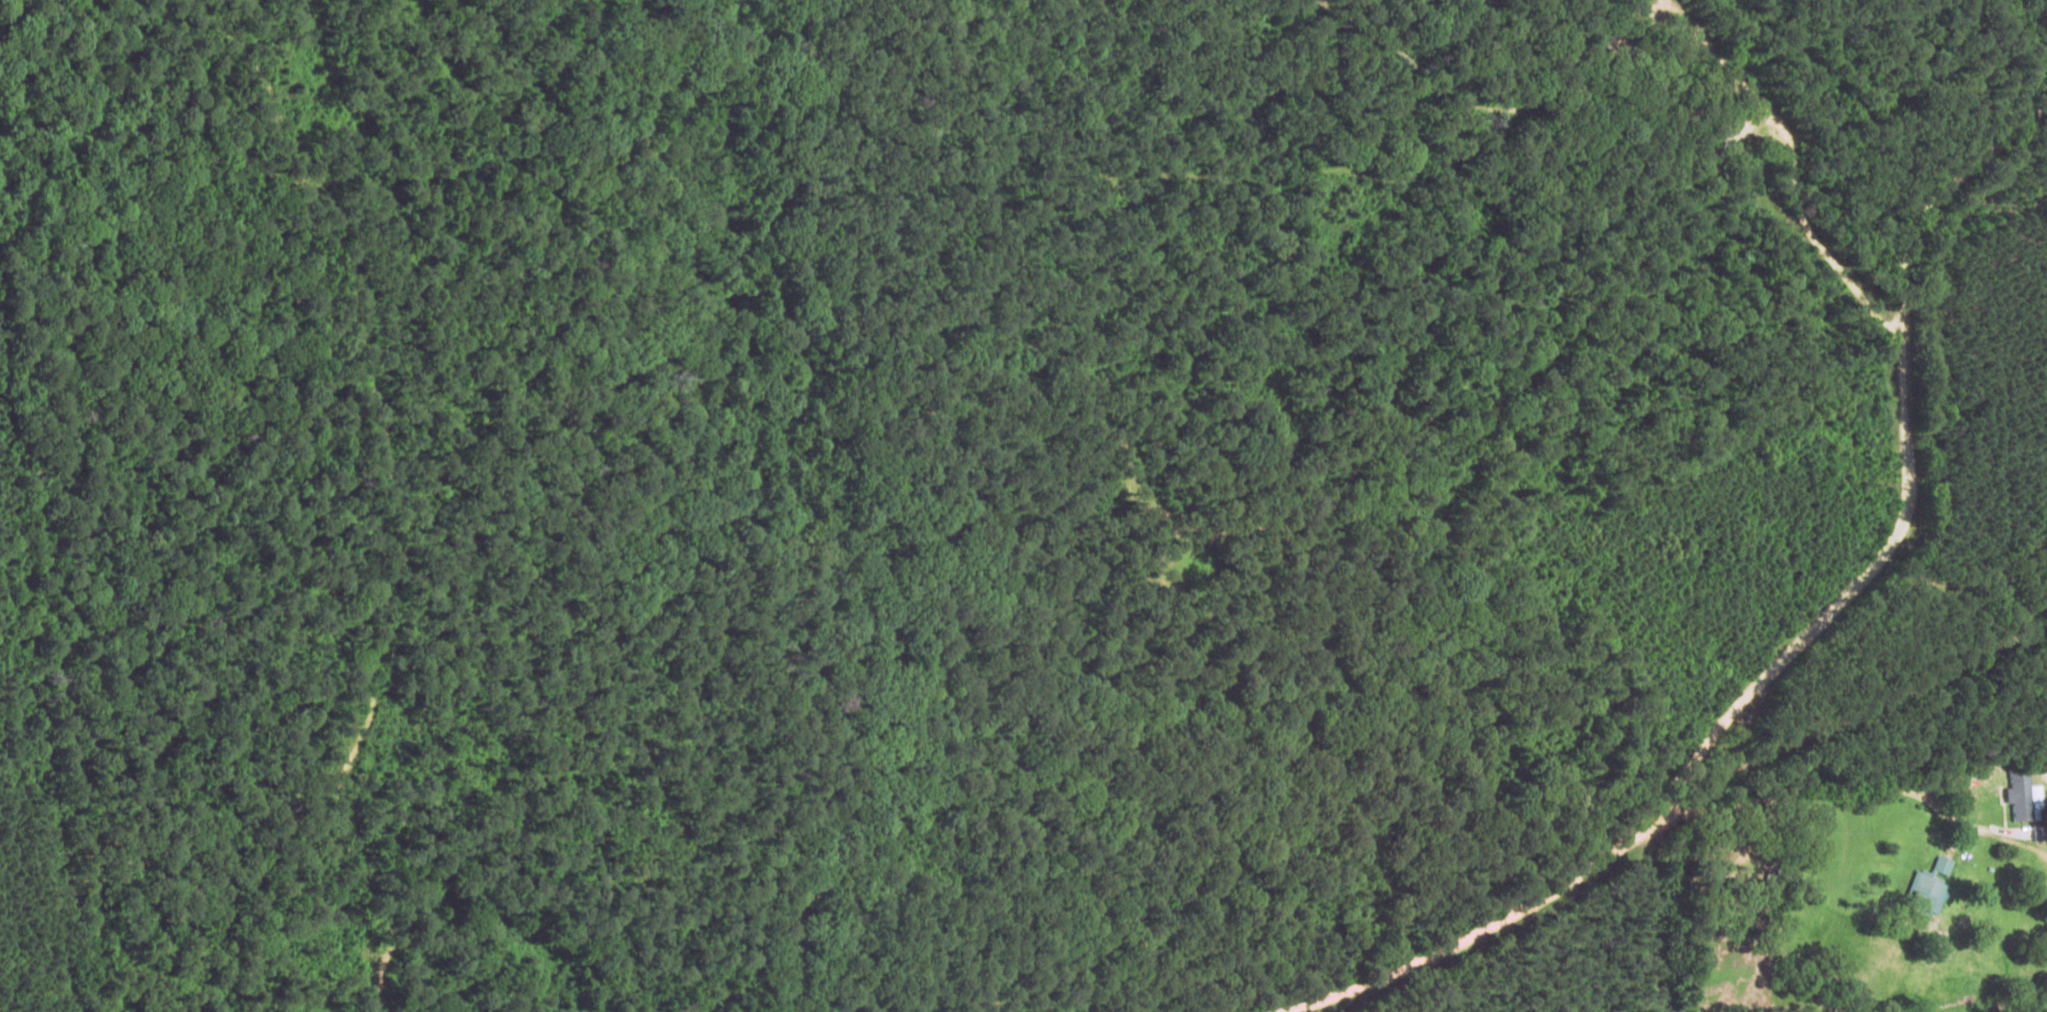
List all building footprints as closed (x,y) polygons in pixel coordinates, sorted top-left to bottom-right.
[(2023,784),(2023,773),(2003,774),(2003,787),(1998,787),(1998,802),(2005,801),(2006,820),(2025,819),(2024,808),(2034,808),(2032,784),(2023,784)] [(1943,876),(1949,860),(1933,854),(1927,870),(1943,876)] [(1900,905),(1931,917),(1944,883),(1913,871),(1900,905)]
